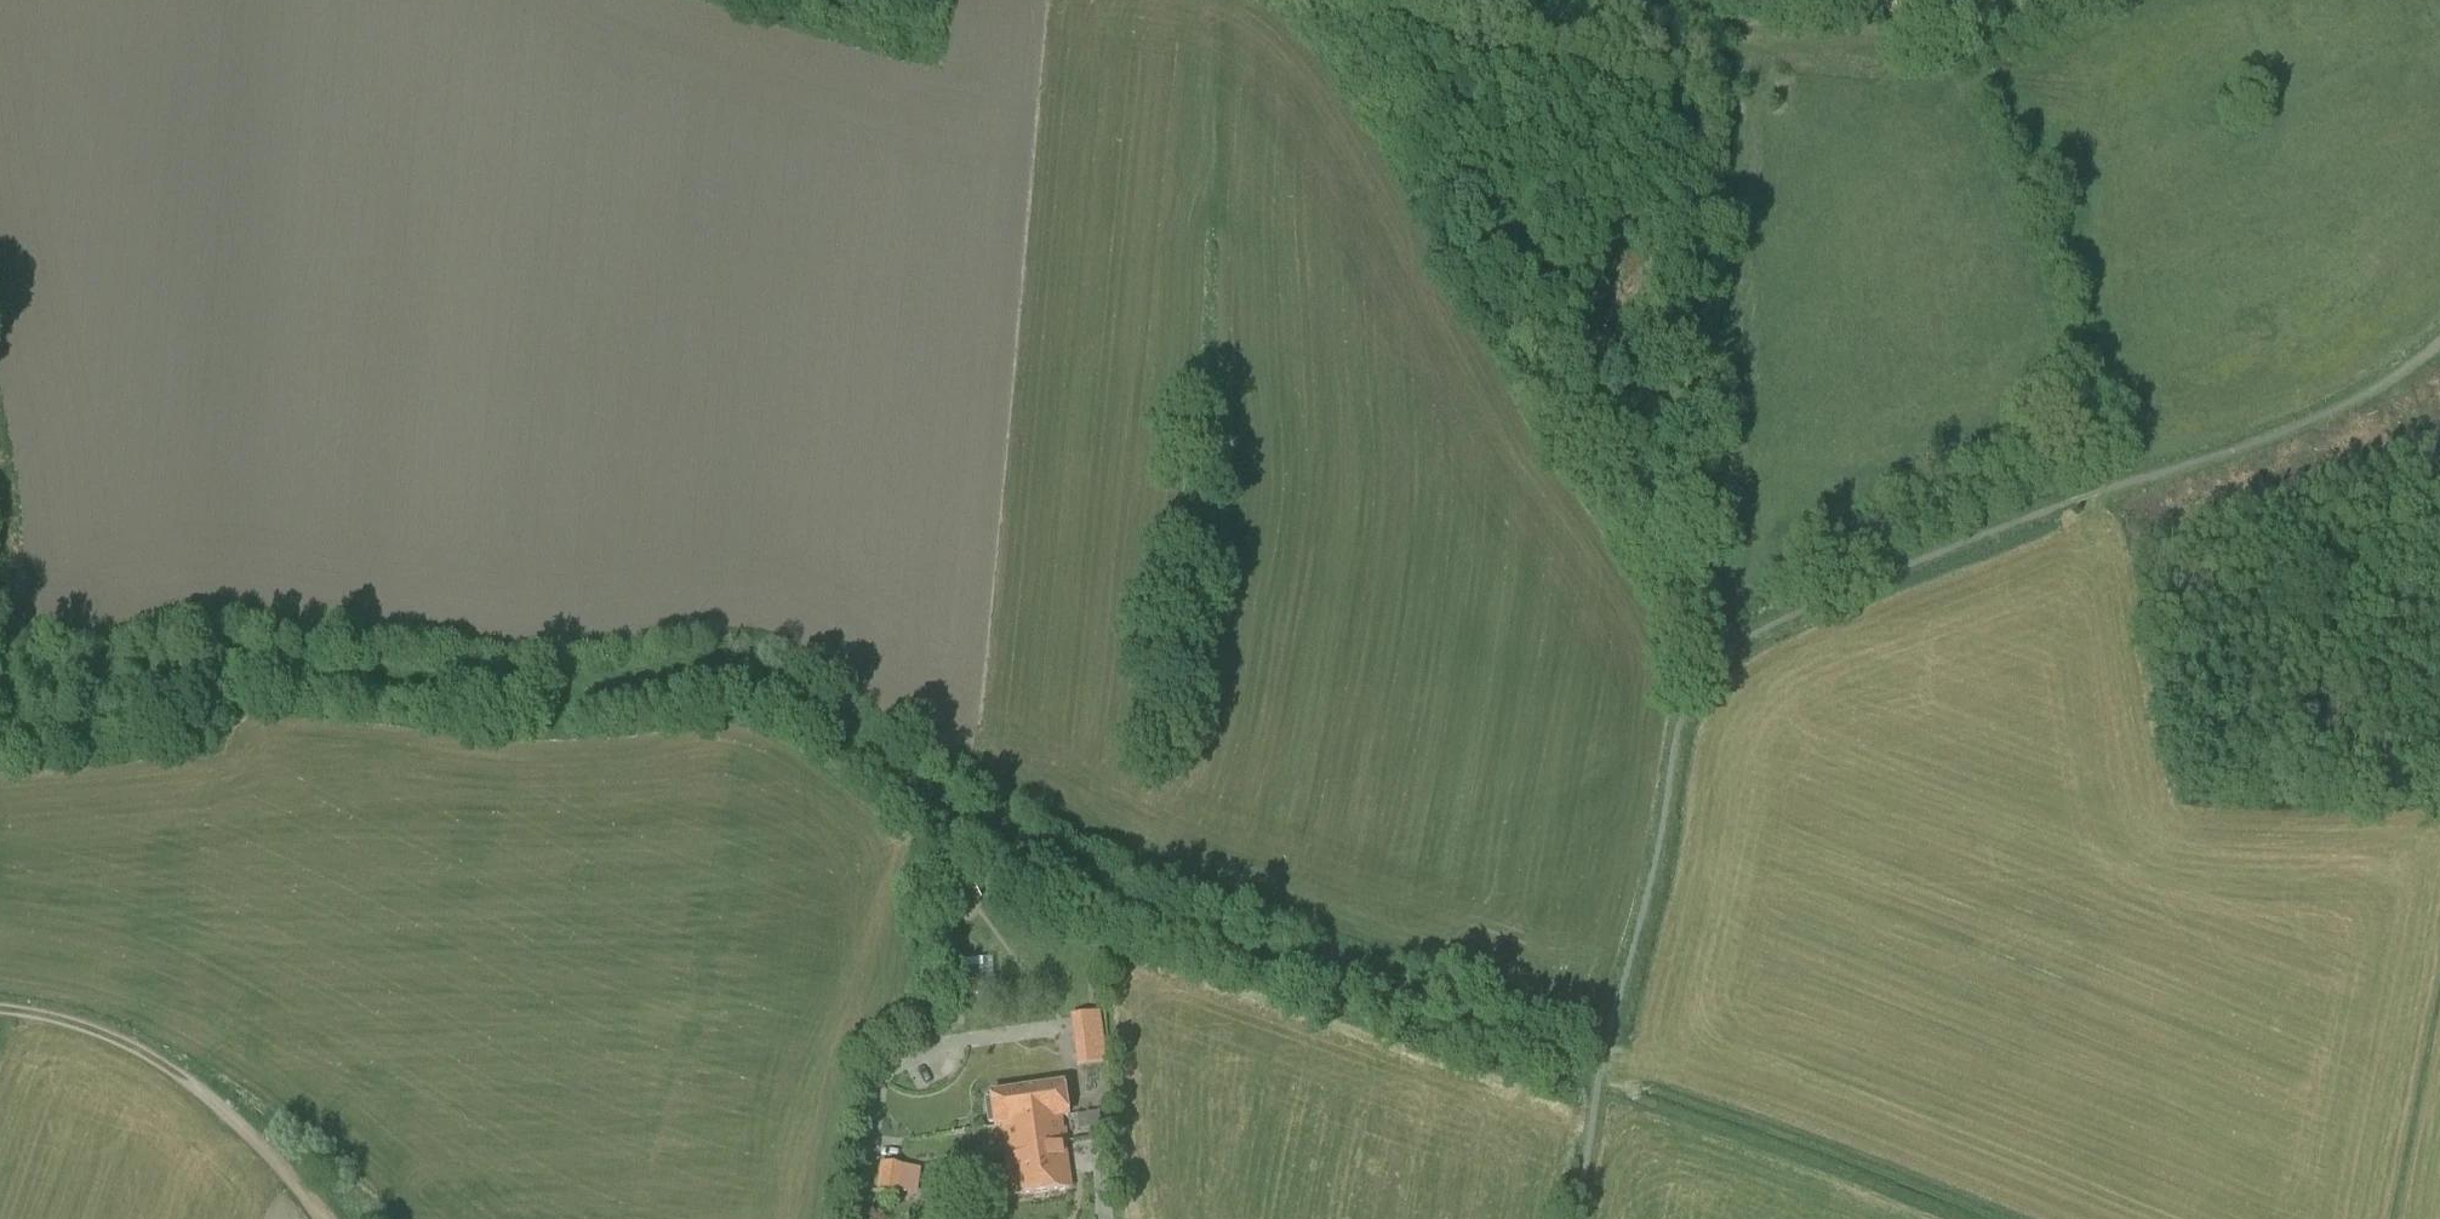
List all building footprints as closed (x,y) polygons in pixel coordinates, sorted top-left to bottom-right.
[(1077,1067),(1106,1063),(1099,1012),(1070,1016),(1077,1067)] [(1033,1146),(1065,1142),(1061,1120),(1068,1119),(1066,1110),(1063,1084),(989,1094),(990,1099),(985,1100),(988,1121),(993,1121),(994,1124),(1029,1119),(1033,1146)] [(1071,1187),(1065,1142),(1033,1146),(1029,1119),(994,1124),(994,1126),(1000,1125),(1010,1194),(1066,1186),(1066,1187),(1071,1187)] [(916,1196),(921,1170),(880,1163),(876,1189),(916,1196)]
